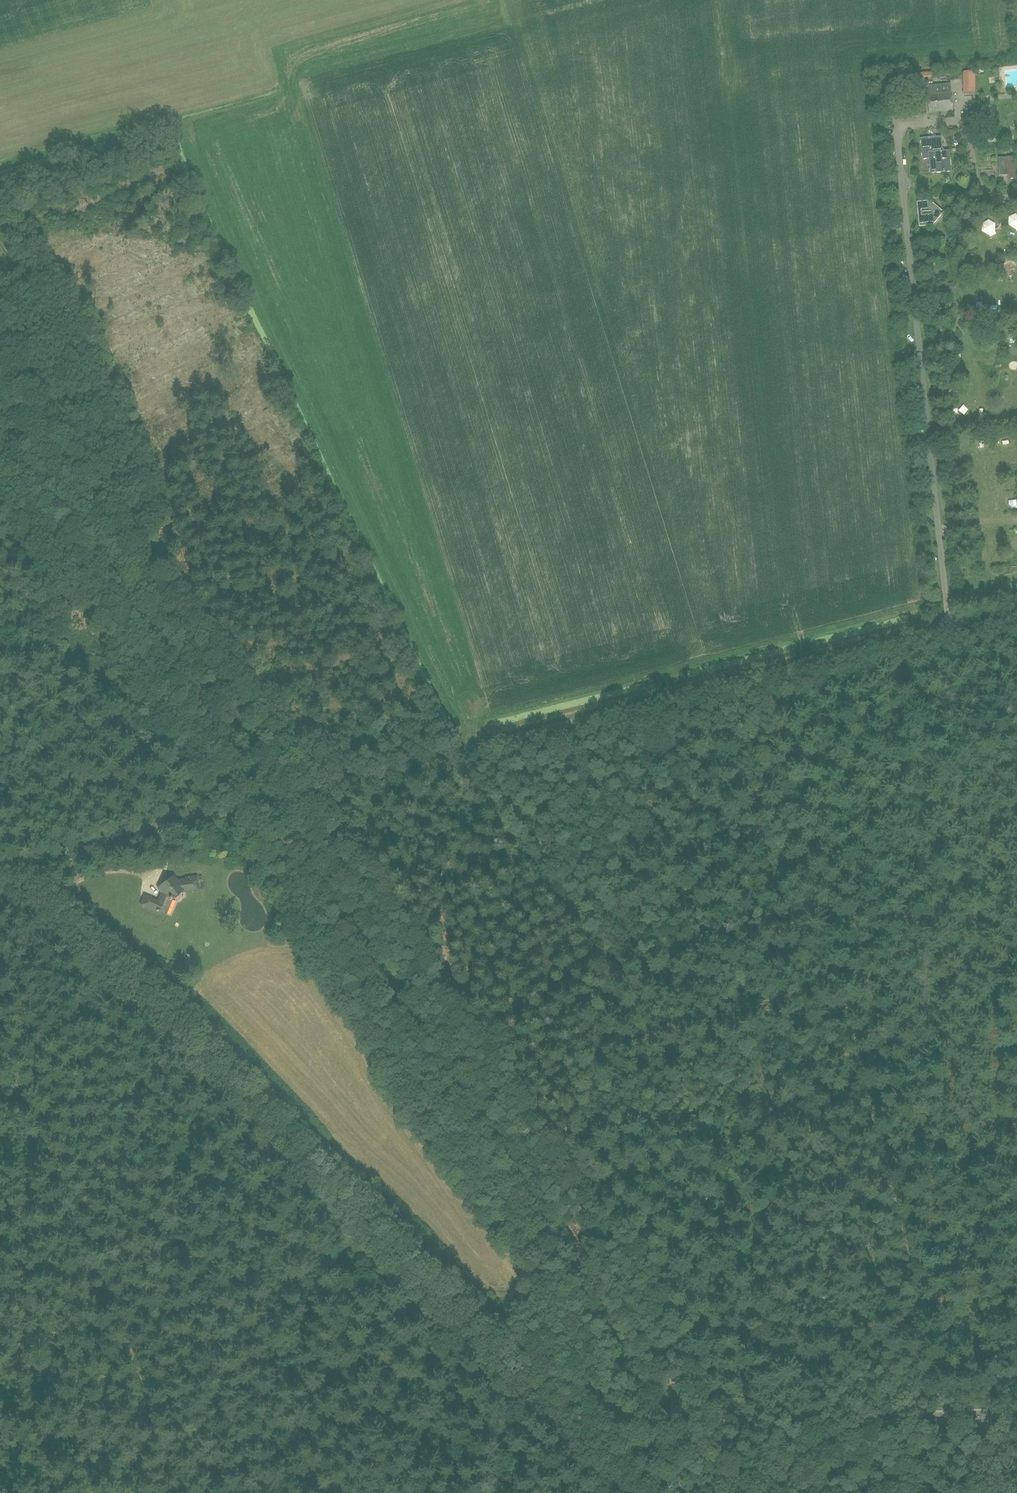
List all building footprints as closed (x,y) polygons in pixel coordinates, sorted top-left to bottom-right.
[(963,93),(975,92),(974,71),(963,72),(963,93)] [(949,90),(948,83),(926,86),(929,113),(953,110),(951,90),(949,90)] [(943,150),(941,135),(920,137),(922,159),(928,158),(930,173),(951,171),(949,150),(943,150)] [(999,176),(1009,175),(1008,157),(998,158),(999,176)] [(919,226),(934,224),(934,223),(944,211),(932,201),(932,200),(917,201),(919,226)] [(995,239),(1002,227),(990,220),(983,233),(995,239)] [(198,888),(196,875),(185,877),(185,879),(178,880),(176,881),(173,876),(159,887),(162,892),(161,892),(158,901),(143,895),(140,903),(165,914),(171,899),(181,891),(198,888)]
